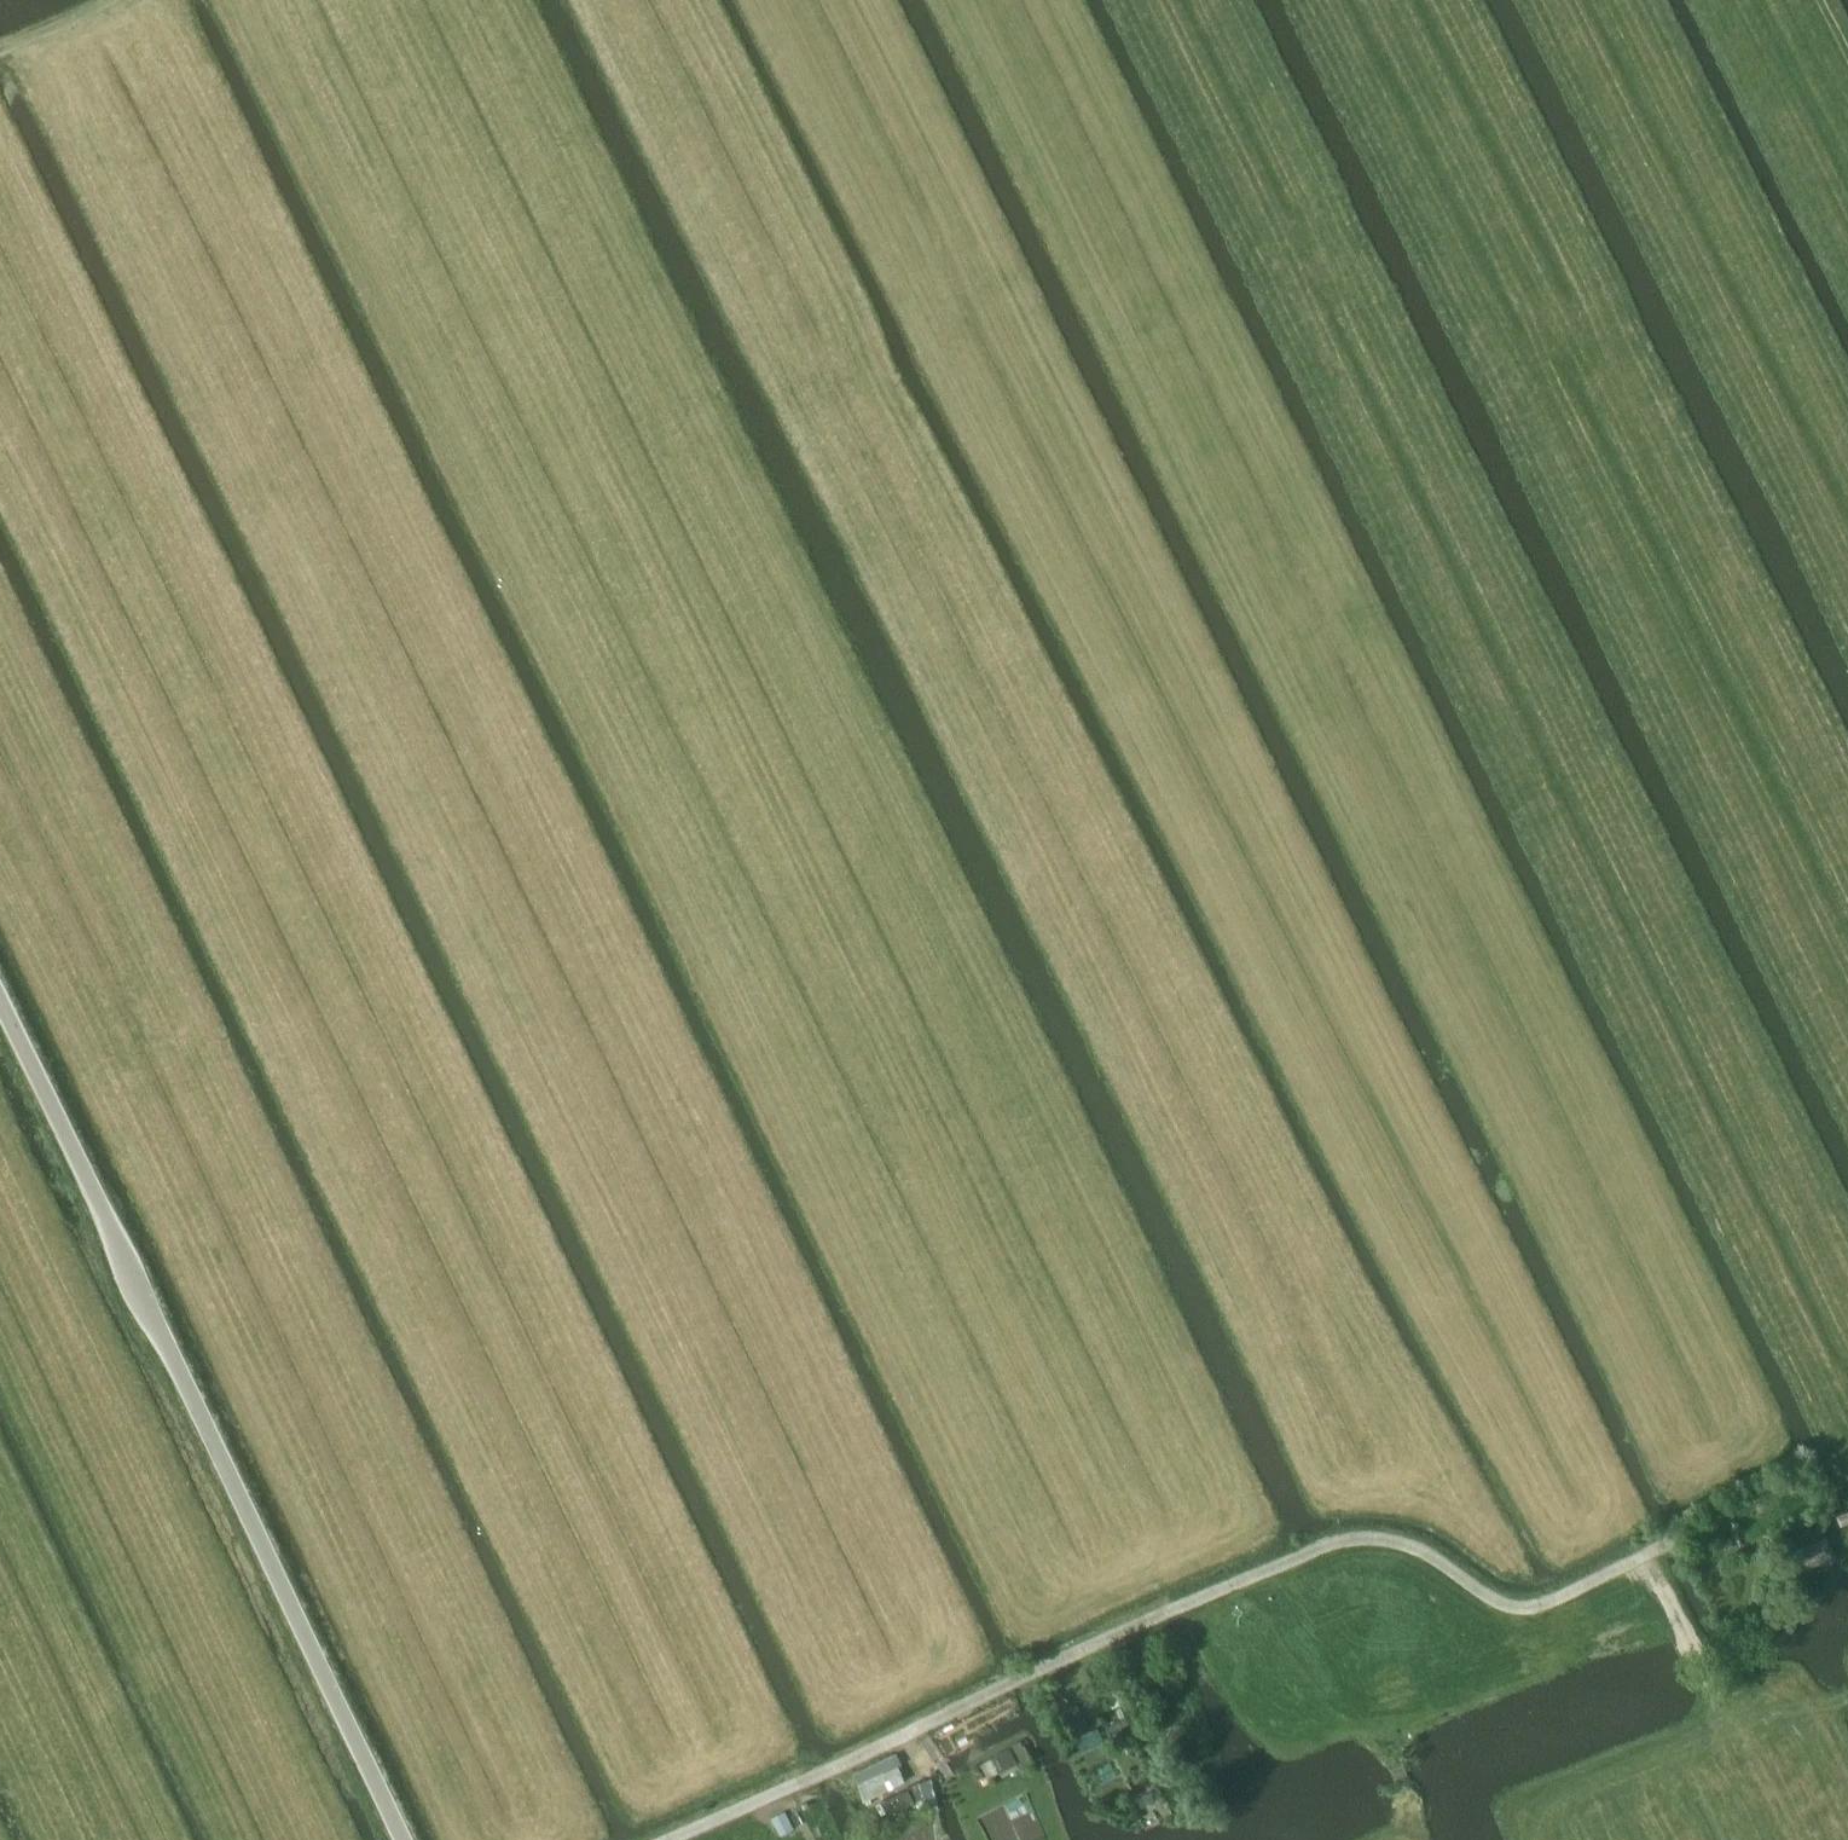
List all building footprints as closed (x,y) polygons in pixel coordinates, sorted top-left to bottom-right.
[(793,1829),(784,1811),(771,1818),(780,1836),(793,1829)]
